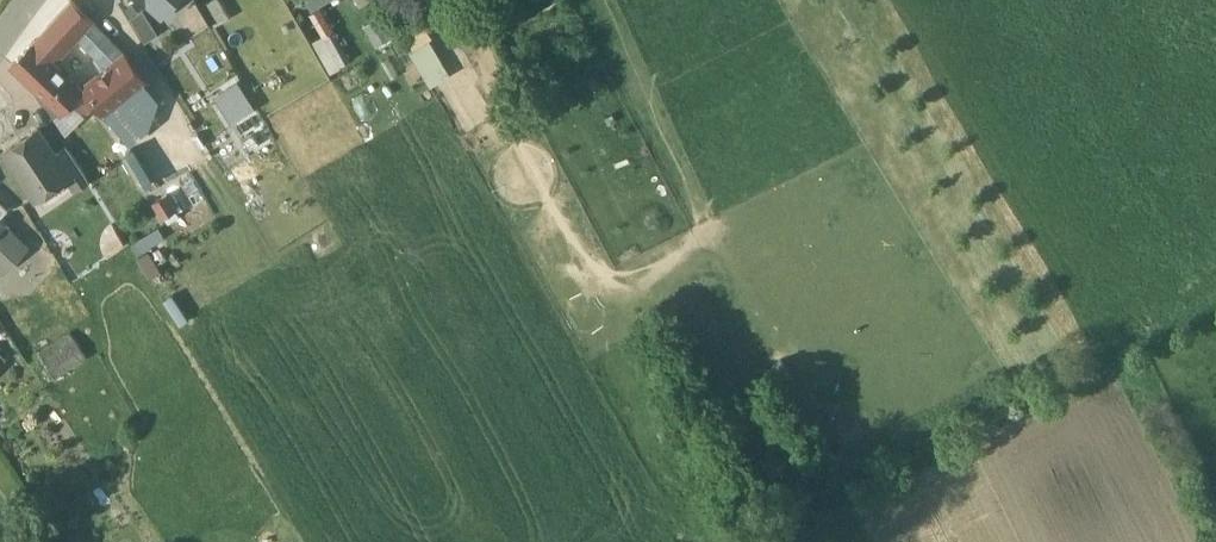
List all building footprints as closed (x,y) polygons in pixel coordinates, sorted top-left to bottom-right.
[(159,26),(182,0),(130,0),(159,26)] [(335,0),(317,0),(301,10),(311,26),(340,8),(335,0)] [(216,9),(199,18),(211,39),(228,29),(216,9)] [(70,15),(47,41),(65,61),(84,45),(92,37),(70,15)] [(326,86),(346,75),(317,24),(308,29),(321,52),(310,58),(326,86)] [(391,35),(428,104),(449,93),(412,24),(391,35)] [(374,59),(388,51),(378,34),(365,42),(374,59)] [(109,53),(92,37),(84,45),(114,74),(122,66),(109,53)] [(47,41),(32,58),(49,75),(65,61),(47,41)] [(127,61),(114,48),(109,53),(122,66),(127,61)] [(49,75),(32,58),(10,78),(59,123),(83,106),(49,75)] [(143,91),(122,66),(114,74),(83,100),(102,125),(143,91)] [(53,168),(35,142),(3,163),(34,210),(65,190),(67,189),(53,168)] [(64,160),(53,168),(67,189),(65,190),(74,203),(87,194),(64,160)] [(0,241),(0,281),(1,282),(25,260),(3,239),(0,241)] [(66,346),(35,367),(51,391),(82,370),(66,346)]
